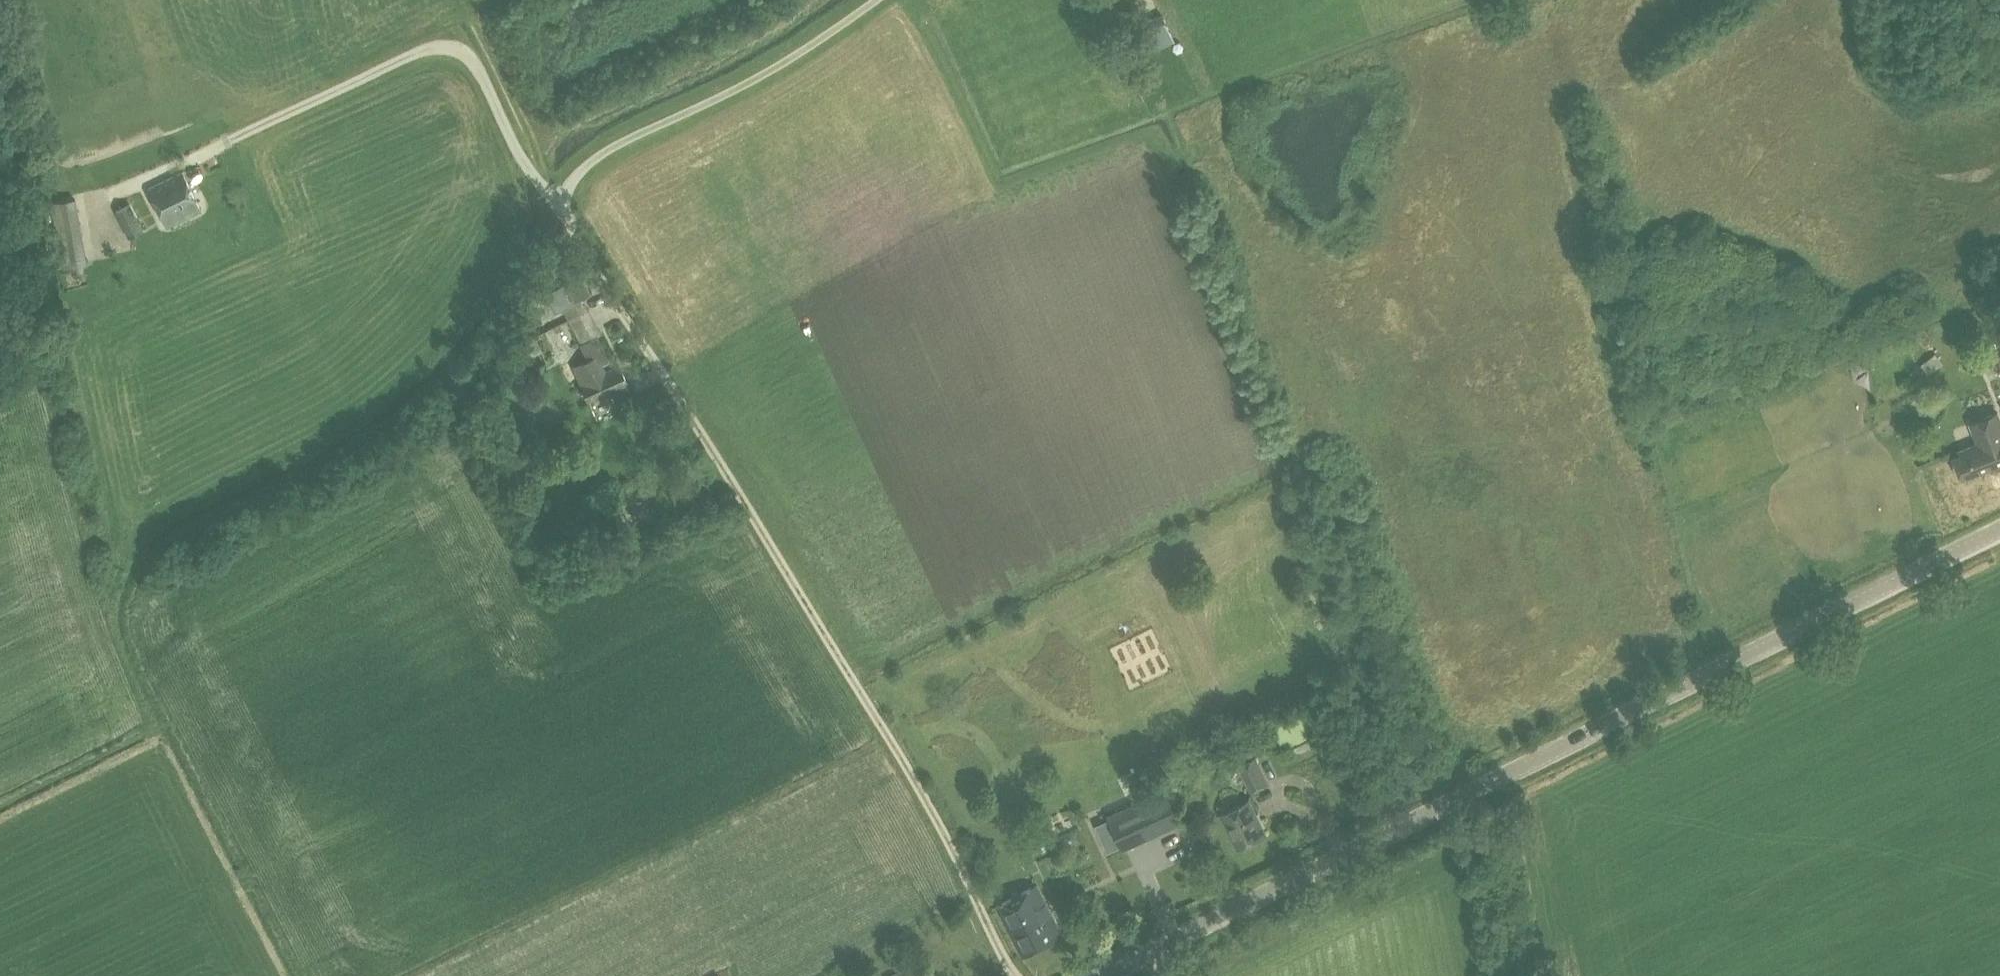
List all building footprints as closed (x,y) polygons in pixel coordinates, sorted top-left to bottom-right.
[(1138,35),(1147,54),(1177,41),(1168,21),(1138,35)] [(149,190),(167,226),(201,209),(184,173),(149,190)] [(52,204),(63,265),(87,260),(76,200),(52,204)] [(116,211),(129,238),(144,230),(131,203),(116,211)] [(571,281),(548,293),(557,311),(562,308),(582,298),(591,290),(577,265),(566,270),(571,281)] [(569,320),(588,309),(582,298),(562,308),(569,320)] [(575,332),(595,321),(588,309),(569,320),(575,332)] [(595,321),(575,332),(581,343),(601,333),(595,321)] [(574,365),(582,384),(581,384),(589,402),(628,384),(620,366),(606,372),(601,362),(608,359),(598,336),(583,343),(590,358),(574,365)] [(1935,353),(1922,363),(1930,373),(1943,363),(1935,353)] [(1962,477),(1999,462),(1999,418),(1998,412),(1971,422),(1981,447),(1954,457),(1962,477)] [(1240,763),(1253,789),(1268,781),(1255,755),(1240,763)] [(1163,786),(1105,813),(1107,816),(1120,845),(1121,848),(1179,822),(1178,818),(1165,790),(1163,786)] [(1222,812),(1238,846),(1266,832),(1250,799),(1222,812)] [(997,905),(1023,956),(1063,935),(1037,885),(997,905)] [(908,966),(888,975),(913,975),(908,966)]
